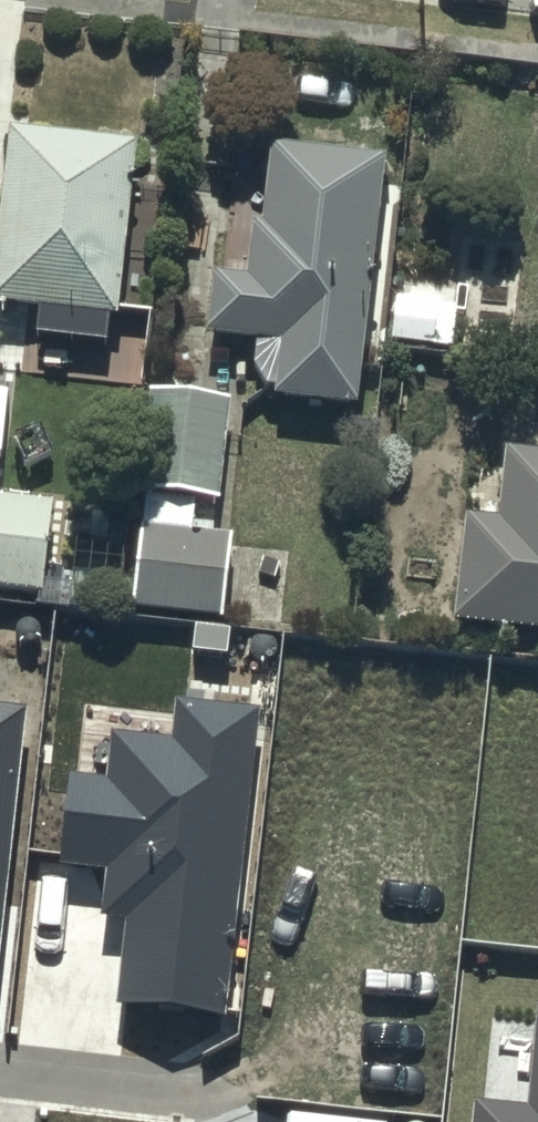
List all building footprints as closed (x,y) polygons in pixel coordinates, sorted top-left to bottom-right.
[(0,271),(0,297),(122,309),(140,138),(15,125),(0,271)] [(217,270),(211,330),(257,335),(257,364),(266,383),(279,384),(278,394),(364,401),(386,148),(272,138),(265,224),(255,223),(251,273),(217,270)] [(393,296),(388,337),(454,344),(459,303),(393,296)] [(228,397),(151,388),(126,602),(222,613),(231,530),(213,528),(228,397)] [(510,446),(503,518),(467,514),(457,623),(537,630),(537,449),(510,446)] [(47,590),(56,496),(0,491),(0,586),(47,590)] [(261,704),(174,694),(169,735),(114,729),(108,779),(71,774),(61,863),(105,868),(100,912),(127,915),(117,1002),(226,1014),(261,704)] [(0,700),(0,964),(29,703),(0,700)] [(531,1116),(478,1110),(476,1121),(537,1121),(537,1052),(531,1116)]
